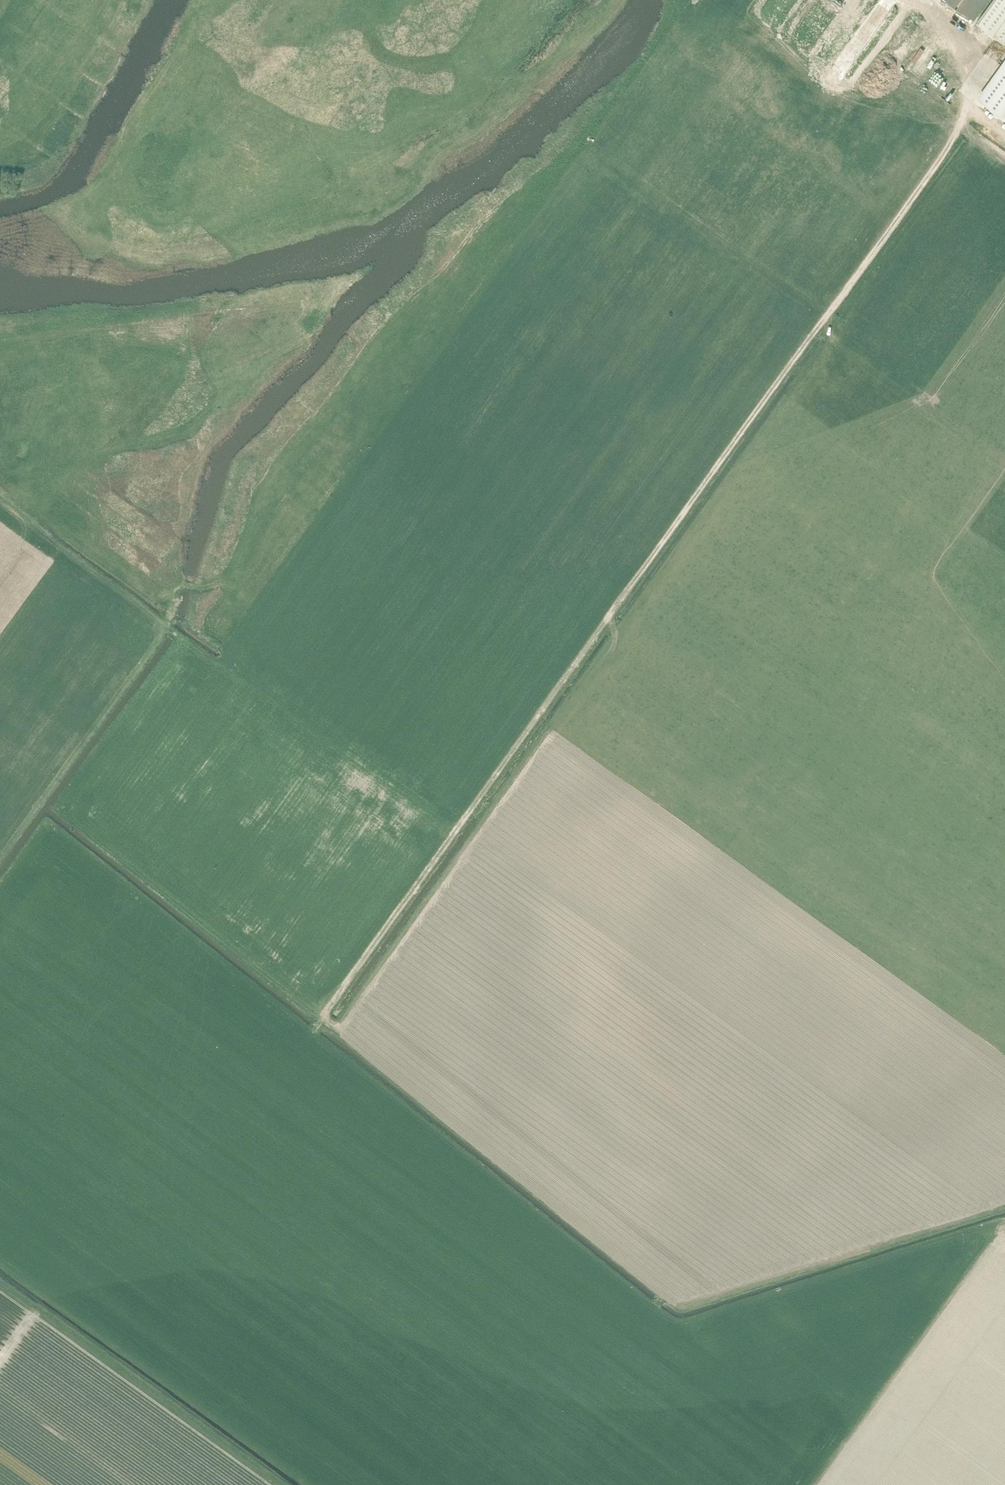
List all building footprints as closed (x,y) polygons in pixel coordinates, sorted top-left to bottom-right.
[(893,8),(899,0),(868,0),(819,68),(839,83),(893,8)] [(974,20),(989,0),(946,0),(974,20)] [(976,21),(1004,43),(1004,0),(992,0),(976,21)] [(1004,116),(1004,64),(981,99),(1004,116)]
